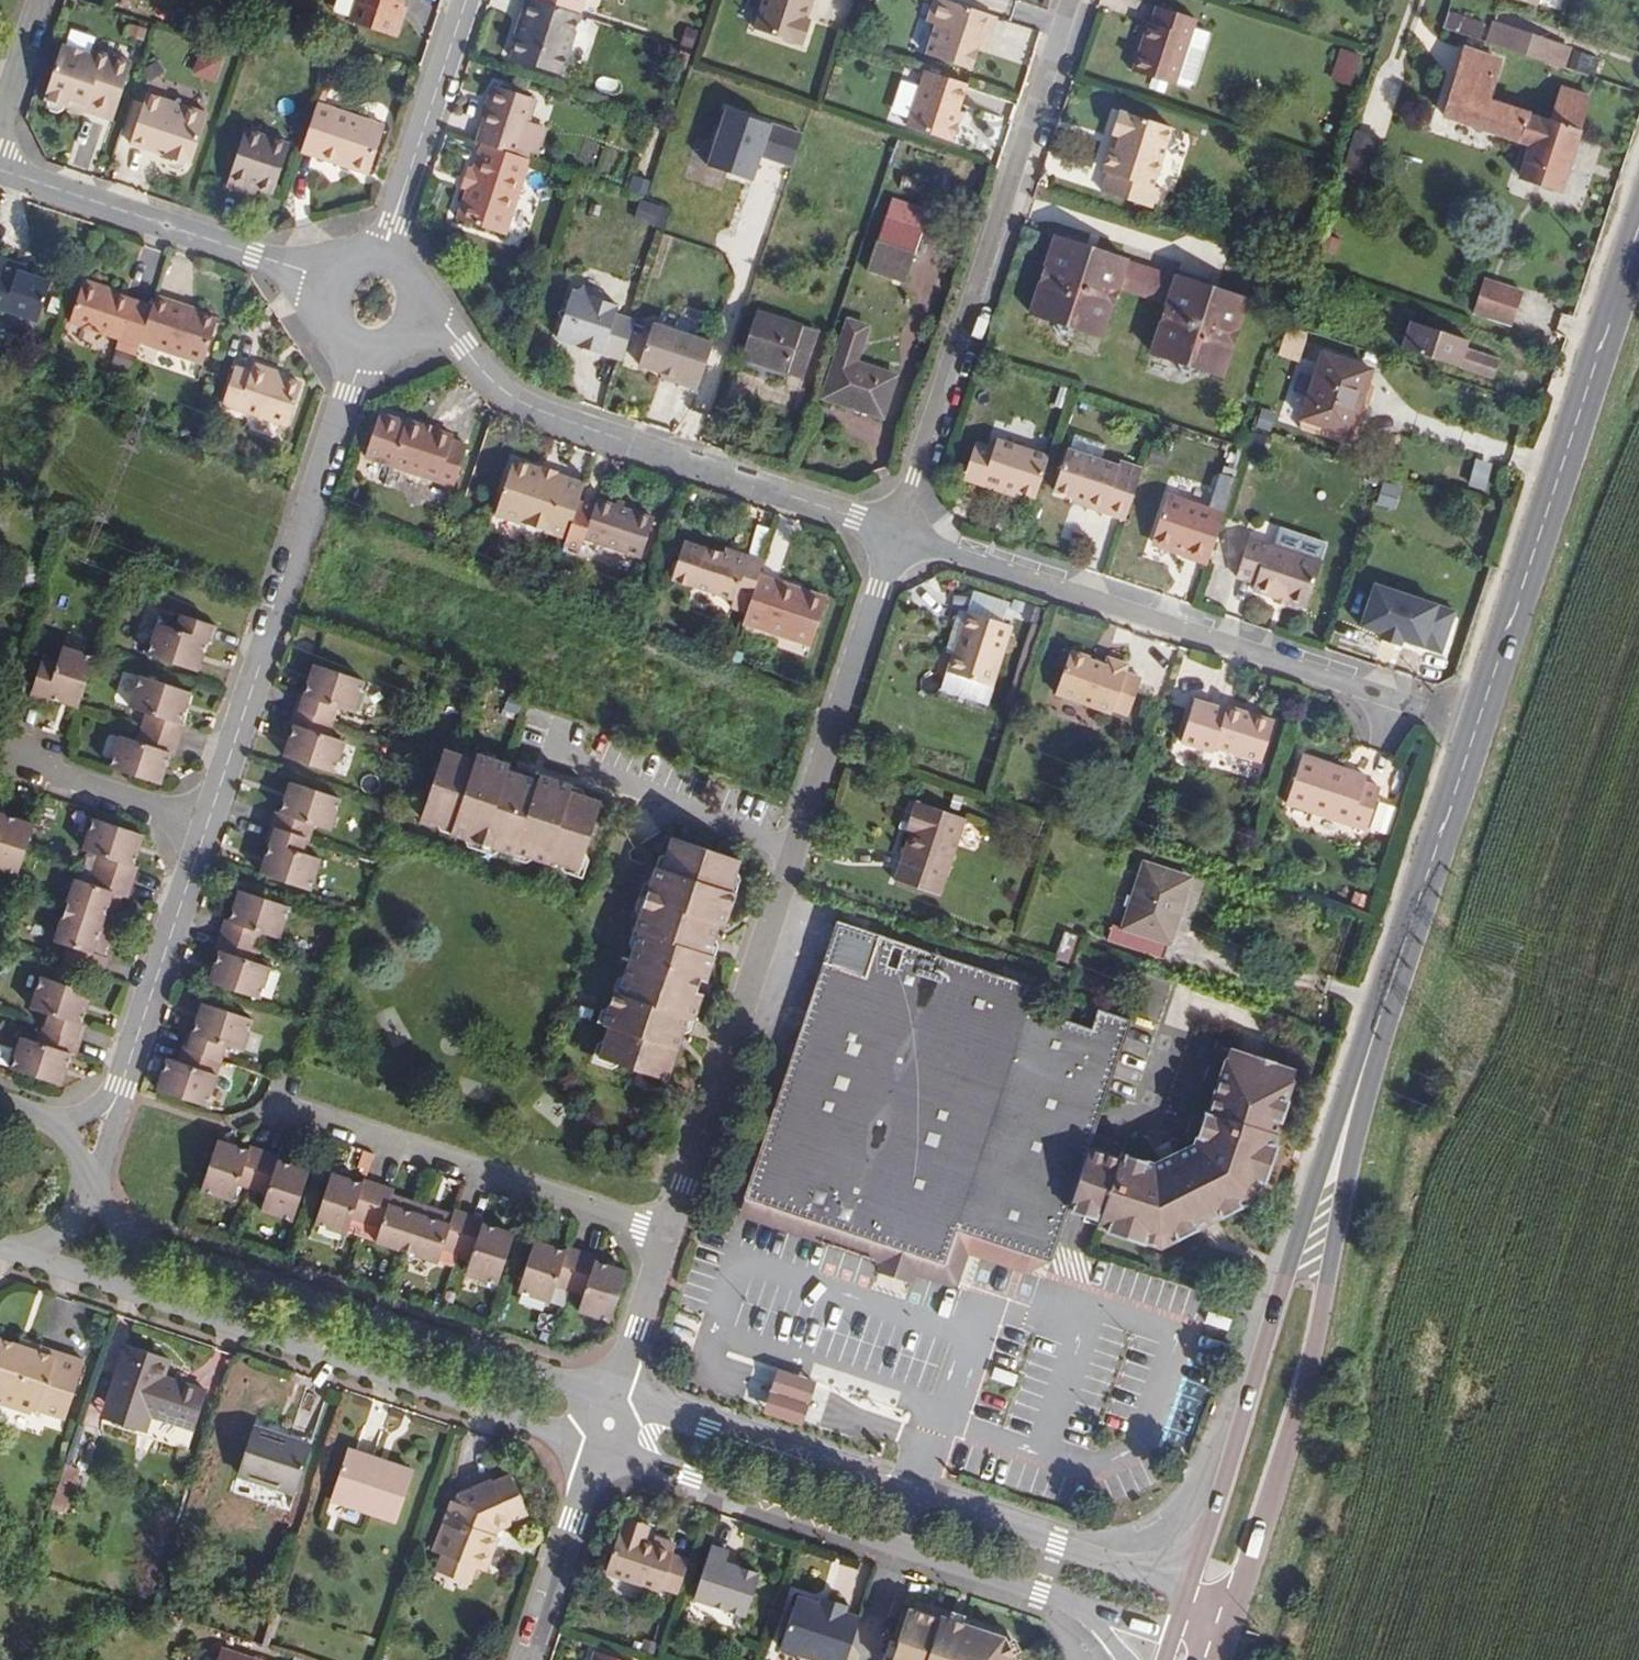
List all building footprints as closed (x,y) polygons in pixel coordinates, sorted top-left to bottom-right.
[(406,14),(402,14),(406,0),(359,0),(349,30),(396,45),(406,14)] [(587,16),(586,15),(539,0),(533,0),(528,16),(531,18),(518,58),(567,74),(587,16)] [(590,0),(539,0),(586,15),(590,0)] [(760,28),(808,41),(815,18),(812,16),(817,0),(768,0),(760,28)] [(987,36),(994,37),(1000,18),(945,0),(940,0),(933,23),(942,27),(932,56),(977,71),(983,52),(982,51),(987,36)] [(1430,3),(1447,10),(1450,0),(1431,0),(1430,3)] [(1450,15),(1448,28),(1482,35),(1485,23),(1450,15)] [(1173,62),(1159,57),(1164,39),(1167,30),(1126,17),(1122,33),(1119,33),(1113,52),(1116,52),(1113,63),(1110,61),(1103,81),(1145,95),(1146,93),(1158,97),(1163,93),(1173,62)] [(1452,54),(1457,39),(1417,25),(1412,40),(1452,54)] [(1540,59),(1467,34),(1460,56),(1513,73),(1533,80),(1540,59)] [(988,53),(994,37),(987,36),(982,51),(983,52),(988,53)] [(1173,62),(1179,44),(1164,39),(1159,57),(1173,62)] [(1344,49),(1333,80),(1355,87),(1365,56),(1344,49)] [(195,73),(217,84),(227,62),(205,51),(195,73)] [(64,54),(47,108),(50,110),(50,112),(50,115),(51,120),(54,121),(58,122),(61,121),(65,119),(67,116),(70,117),(71,115),(114,129),(133,72),(94,58),(92,64),(64,54)] [(1598,74),(1601,57),(1582,54),(1579,70),(1598,74)] [(1487,151),(1496,124),(1453,110),(1466,70),(1433,60),(1411,126),(1487,151)] [(960,120),(963,112),(972,85),(931,72),(912,127),(958,142),(964,121),(960,120)] [(525,156),(544,99),(502,85),(483,142),(489,144),(525,156)] [(1526,199),(1557,107),(1530,97),(1519,132),(1496,124),(1487,151),(1500,155),(1489,186),(1526,199)] [(148,102),(132,152),(165,162),(164,165),(191,172),(208,121),(148,102)] [(809,134),(731,107),(712,162),(759,179),(766,158),(797,168),(809,134)] [(369,181),(385,133),(317,111),(302,158),(369,181)] [(1122,195),(1142,137),(1090,120),(1082,142),(1085,143),(1090,145),(1086,158),(1081,156),(1073,179),(1078,181),(1072,200),(1121,216),(1127,197),(1122,195)] [(272,200),(287,151),(245,137),(226,194),(242,199),(245,192),(256,195),(272,200)] [(1086,158),(1090,145),(1085,143),(1081,156),(1086,158)] [(513,234),(537,159),(525,156),(489,144),(480,169),(475,168),(469,187),(474,189),(464,218),(513,234)] [(254,203),(256,195),(245,192),(242,199),(254,203)] [(901,224),(907,205),(896,201),(889,221),(901,224)] [(640,202),(638,222),(665,225),(668,205),(640,202)] [(909,284),(933,213),(912,206),(908,206),(907,205),(901,224),(889,221),(872,271),(909,284)] [(1090,296),(1098,269),(1026,245),(1002,319),(1027,327),(1034,341),(1047,334),(1074,342),(1090,296)] [(1146,313),(1154,287),(1098,269),(1090,296),(1146,313)] [(28,295),(3,287),(0,286),(0,329),(15,334),(28,295)] [(1201,385),(1226,310),(1154,287),(1146,313),(1130,361),(1155,369),(1162,383),(1175,376),(1201,385)] [(1455,288),(1444,320),(1484,333),(1494,301),(1455,288)] [(637,323),(619,317),(621,309),(602,302),(604,296),(586,290),(579,295),(576,294),(570,312),(572,319),(566,323),(560,340),(625,362),(637,323)] [(117,356),(130,320),(64,298),(51,336),(98,351),(96,362),(114,367),(117,356)] [(180,377),(195,332),(164,322),(164,320),(133,310),(130,320),(117,356),(180,377)] [(764,313),(749,360),(810,380),(825,334),(764,313)] [(854,322),(827,399),(888,420),(903,378),(860,364),(872,328),(854,322)] [(724,345),(663,324),(648,369),(709,389),(724,345)] [(1301,361),(1306,334),(1288,330),(1282,357),(1301,361)] [(1382,342),(1373,367),(1464,397),(1469,379),(1436,368),(1438,360),(1382,342)] [(1287,368),(1265,435),(1312,450),(1334,384),(1287,368)] [(266,438),(279,398),(262,392),(247,388),(249,383),(232,377),(229,386),(214,381),(202,417),(266,438)] [(262,392),(263,387),(249,383),(247,388),(262,392)] [(382,435),(367,478),(429,499),(442,461),(428,456),(430,450),(382,435)] [(1097,526),(1113,475),(1091,469),(1090,473),(1072,467),(1077,452),(1045,441),(1026,498),(1058,508),(1057,513),(1097,526)] [(1006,508),(1019,466),(967,449),(964,458),(948,453),(935,488),(975,501),(976,498),(1006,508)] [(1471,486),(1487,490),(1495,464),(1478,459),(1471,486)] [(541,549),(552,513),(558,497),(538,490),(536,498),(515,491),(517,483),(488,474),(471,526),(501,537),(503,531),(522,538),(521,543),(541,549)] [(1222,475),(1215,508),(1232,511),(1238,478),(1222,475)] [(536,498),(538,490),(517,483),(515,491),(536,498)] [(1386,483),(1379,504),(1395,509),(1402,488),(1386,483)] [(1205,563),(1222,513),(1166,494),(1151,540),(1181,550),(1179,555),(1205,563)] [(614,568),(626,531),(570,512),(568,518),(552,513),(541,549),(538,558),(553,563),(558,550),(614,568)] [(1308,603),(1322,557),(1250,534),(1238,573),(1256,578),(1254,585),(1277,593),(1291,597),(1308,603)] [(1181,550),(1151,540),(1145,554),(1179,555),(1181,550)] [(731,588),(737,571),(723,566),(720,572),(699,565),(657,551),(644,589),(707,610),(709,606),(724,611),(731,588)] [(720,572),(723,566),(701,560),(699,565),(720,572)] [(1369,578),(1356,620),(1378,627),(1377,632),(1399,640),(1400,634),(1440,647),(1453,606),(1369,578)] [(784,655),(799,610),(731,588),(724,611),(717,632),(784,655)] [(967,610),(947,669),(992,684),(1012,625),(967,610)] [(156,620),(145,653),(195,670),(205,639),(211,639),(216,625),(176,612),(171,625),(156,620)] [(42,657),(30,696),(44,701),(45,696),(77,706),(93,657),(61,647),(56,662),(42,657)] [(1069,649),(1054,694),(1110,713),(1113,708),(1128,713),(1140,676),(1124,671),(1126,664),(1105,658),(1103,663),(1087,659),(1087,655),(1069,649)] [(295,719),(284,751),(333,768),(344,735),(329,730),(338,703),(353,708),(363,676),(314,660),(304,691),(298,690),(289,718),(295,719)] [(116,733),(105,765),(154,782),(165,751),(171,751),(180,723),(175,721),(185,690),(136,673),(125,705),(140,711),(131,738),(116,733)] [(1191,700),(1178,741),(1209,751),(1211,747),(1258,762),(1271,720),(1223,705),(1222,708),(1191,700)] [(441,750),(419,818),(450,828),(448,835),(511,856),(513,854),(543,864),(545,861),(575,871),(598,802),(536,782),(537,776),(474,755),(472,760),(441,750)] [(1303,753),(1287,803),(1366,828),(1380,784),(1365,779),(1366,774),(1303,753)] [(272,842),(262,874),(310,891),(321,858),(307,853),(316,826),(330,830),(341,798),(292,782),(282,814),(276,812),(267,840),(272,842)] [(942,894),(966,820),(916,803),(910,825),(916,827),(913,834),(898,879),(942,894)] [(1390,834),(1395,807),(1380,804),(1375,832),(1390,834)] [(17,874),(33,825),(2,814),(3,809),(0,808),(0,869),(17,874)] [(73,875),(52,938),(65,943),(61,957),(100,970),(105,955),(100,954),(120,892),(125,893),(134,865),(129,863),(139,832),(94,816),(83,849),(95,852),(86,879),(73,875)] [(913,834),(916,827),(910,825),(907,834),(913,834)] [(607,1023),(597,1054),(666,1077),(677,1046),(683,1047),(725,922),(722,921),(732,890),(729,889),(739,858),(669,835),(638,928),(632,926),(601,1021),(607,1023)] [(1118,922),(1113,936),(1164,953),(1189,879),(1147,865),(1127,925),(1118,922)] [(219,949),(208,981),(258,998),(268,965),(254,960),(262,933),(277,938),(288,905),(239,889),(229,921),(223,919),(214,947),(219,949)] [(1091,1157),(1133,1030),(1099,1018),(1094,1037),(1038,1018),(1044,998),(840,929),(750,1199),(952,1265),(965,1234),(1055,1266),(1062,1249),(1071,1219),(1091,1157)] [(1030,948),(1025,963),(1040,968),(1045,953),(1030,948)] [(20,1037),(10,1068),(59,1085),(70,1054),(75,1055),(85,1027),(79,1025),(90,993),(41,977),(30,1009),(45,1014),(36,1041),(20,1037)] [(166,1057),(156,1090),(205,1107),(226,1047),(240,1052),(251,1019),(202,1003),(191,1035),(185,1033),(176,1061),(166,1057)] [(1267,1206),(1289,1141),(1286,1140),(1306,1079),(1240,1057),(1220,1119),(1215,1117),(1204,1149),(1199,1162),(1177,1176),(1169,1173),(1138,1163),(1134,1162),(1132,1167),(1117,1163),(1097,1224),(1110,1228),(1108,1236),(1174,1257),(1182,1252),(1179,1245),(1254,1204),(1257,1210),(1267,1206)] [(214,1137),(198,1187),(230,1197),(235,1182),(263,1190),(258,1206),(289,1217),(305,1167),(275,1157),(275,1152),(248,1143),(246,1147),(214,1137)] [(1177,1176),(1199,1162),(1204,1149),(1152,1158),(1142,1146),(1129,1156),(1138,1163),(1169,1173),(1177,1176)] [(1097,1224),(1117,1163),(1091,1157),(1071,1219),(1097,1224)] [(330,1172),(314,1220),(345,1232),(350,1216),(378,1225),(373,1240),(435,1261),(440,1246),(468,1255),(463,1270),(495,1281),(511,1232),(480,1221),(481,1215),(453,1207),(451,1211),(390,1191),(392,1186),(363,1176),(361,1182),(330,1172)] [(952,1265),(750,1199),(742,1220),(880,1264),(873,1287),(909,1295),(918,1278),(962,1289),(952,1265)] [(1055,1266),(965,1234),(952,1265),(962,1289),(976,1253),(1050,1278),(1055,1266)] [(535,1236),(519,1286),(551,1296),(556,1281),(583,1290),(579,1306),(610,1317),(626,1267),(596,1257),(596,1251),(569,1242),(567,1247),(535,1236)] [(15,1351),(0,1346),(0,1352),(13,1356),(15,1351)] [(62,1366),(15,1351),(13,1356),(0,1352),(0,1415),(10,1419),(11,1413),(43,1423),(62,1366)] [(182,1398),(139,1383),(145,1365),(104,1351),(85,1407),(126,1421),(170,1436),(182,1398)] [(768,1398),(762,1416),(836,1437),(841,1421),(849,1396),(776,1377),(768,1398)] [(126,1421),(85,1407),(80,1424),(121,1438),(126,1421)] [(242,1471),(299,1490),(314,1445),(257,1427),(242,1471)] [(350,1451),(335,1497),(401,1519),(418,1468),(388,1459),(386,1463),(350,1451)] [(509,1524),(507,1521),(524,1513),(508,1476),(491,1484),(489,1480),(456,1494),(454,1500),(450,1500),(430,1551),(440,1554),(473,1567),(482,1571),(495,1538),(492,1536),(492,1532),(494,1530),(509,1524)] [(644,1531),(646,1525),(624,1518),(622,1524),(644,1531)] [(674,1593),(685,1561),(670,1557),(670,1553),(672,1550),(673,1546),(652,1539),(650,1545),(640,1542),(644,1531),(622,1524),(618,1535),(615,1535),(603,1573),(658,1591),(659,1588),(674,1593)] [(746,1614),(760,1573),(738,1566),(725,1561),(727,1556),(728,1550),(711,1545),(693,1596),(746,1614)] [(466,1584),(473,1567),(440,1554),(434,1571),(466,1584)] [(869,1621),(856,1616),(858,1611),(832,1601),(830,1608),(809,1601),(791,1653),(813,1659),(857,1659),(869,1621)] [(1015,1647),(952,1626),(950,1630),(920,1621),(907,1659),(1021,1659),(1015,1647)] [(596,1646),(591,1659),(636,1659),(596,1646)] [(224,1659),(265,1659),(228,1648),(224,1659)]
